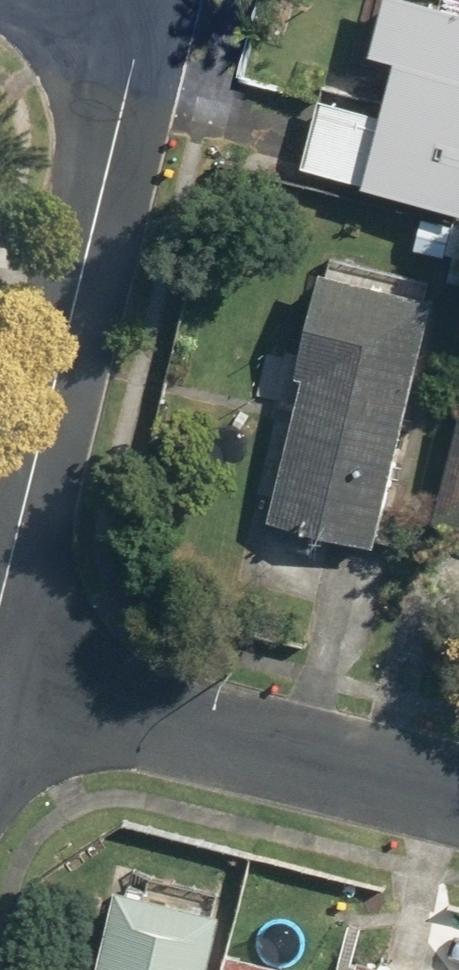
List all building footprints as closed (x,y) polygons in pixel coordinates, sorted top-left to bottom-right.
[(440,0),(373,0),(358,60),(386,67),(374,116),(317,102),(298,181),(458,220),(458,5),(440,0)] [(269,525),(369,547),(427,278),(378,268),(372,293),(308,279),(287,377),(301,380),(269,525)] [(432,524),(458,531),(458,400),(432,524)] [(214,891),(115,871),(95,969),(198,969),(214,891)] [(215,969),(293,969),(218,954),(215,969)]
